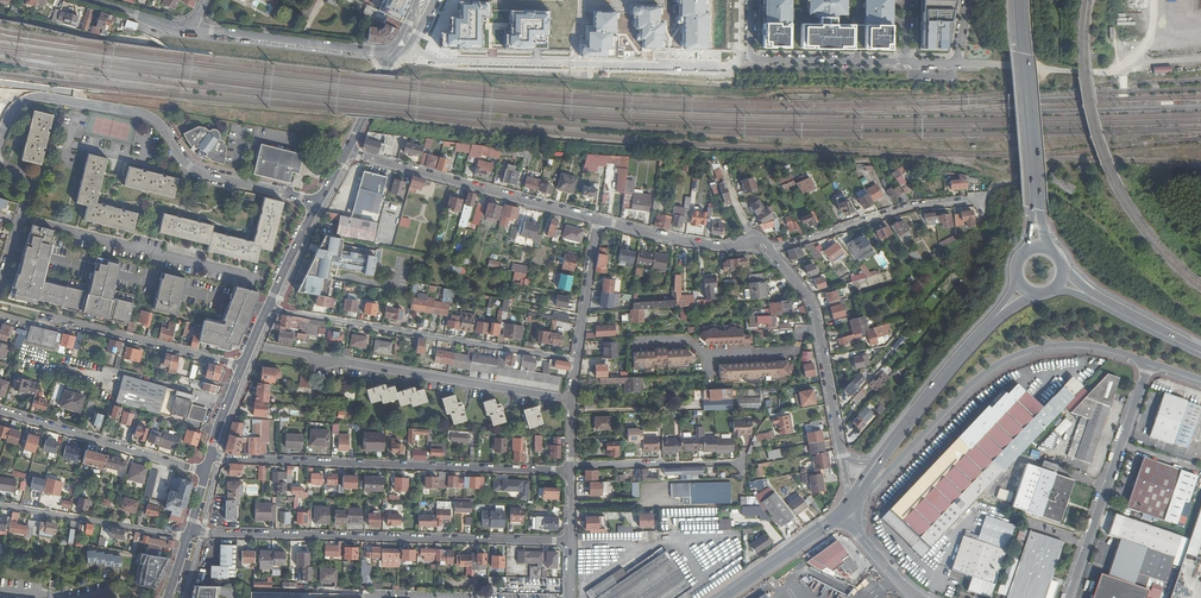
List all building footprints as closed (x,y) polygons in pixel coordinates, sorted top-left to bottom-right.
[(45,0),(38,0),(36,7),(41,8),(41,6),(43,7),(45,0)] [(179,0),(165,0),(163,2),(169,5),(174,9),(180,0),(179,0)] [(193,9),(196,2),(193,0),(180,0),(193,9)] [(317,0),(307,0),(300,14),(308,18),(317,0)] [(382,11),(402,21),(411,0),(388,0),(382,11)] [(709,49),(709,0),(679,0),(679,23),(686,23),(686,26),(686,49),(709,49)] [(762,48),(774,48),(774,46),(781,46),(781,48),(789,48),(789,0),(763,0),(762,48)] [(801,25),(800,48),(891,50),(891,0),(865,0),(865,13),(867,13),(866,25),(834,25),(834,18),(837,18),(837,14),(845,14),(845,0),(808,0),(808,14),(817,14),(817,18),(819,18),(819,25),(801,25)] [(921,49),(945,50),(950,18),(954,0),(922,0),(921,49)] [(490,17),(490,10),(490,3),(490,1),(477,1),(470,1),(460,1),(460,16),(450,16),(450,32),(441,32),(441,47),(457,47),(481,48),(482,17),(490,17)] [(16,15),(22,16),(24,7),(19,5),(16,15)] [(661,23),(661,7),(634,7),(633,29),(639,29),(639,41),(643,41),(643,48),(669,48),(669,40),(666,32),(666,30),(666,23),(661,23)] [(82,31),(87,32),(94,11),(88,9),(82,31)] [(50,22),(57,24),(58,20),(60,13),(61,12),(56,10),(53,21),(51,21),(50,22)] [(398,30),(402,22),(385,13),(378,10),(377,14),(383,16),(381,18),(377,16),(375,19),(382,22),(386,24),(398,30)] [(550,36),(550,10),(512,10),(511,34),(506,34),(506,48),(533,48),(537,49),(541,49),(546,49),(547,36),(550,36)] [(620,12),(594,11),(593,27),(587,27),(587,42),(581,42),(581,50),(581,56),(615,57),(615,41),(617,41),(617,34),(617,19),(620,19),(620,12)] [(60,13),(58,20),(64,22),(64,23),(76,27),(79,17),(67,14),(66,15),(60,13)] [(91,33),(101,36),(102,34),(107,15),(101,13),(96,28),(93,27),(91,33)] [(110,32),(114,17),(107,15),(102,34),(108,36),(109,31),(110,32)] [(396,34),(398,30),(386,24),(385,28),(382,30),(382,31),(375,30),(375,28),(373,28),(373,25),(374,19),(370,17),(368,40),(383,42),(396,34)] [(125,27),(127,21),(117,18),(112,37),(124,32),(125,27)] [(137,31),(139,24),(127,21),(125,27),(137,31)] [(41,165),(55,114),(35,109),(22,160),(41,165)] [(223,165),(226,148),(222,143),(217,139),(218,136),(218,134),(216,131),(215,130),(213,130),(209,130),(207,132),(201,128),(195,127),(179,134),(188,147),(188,149),(192,154),(195,154),(195,155),(196,157),(199,156),(199,159),(206,162),(207,161),(211,162),(215,163),(223,165)] [(315,136),(324,137),(324,130),(315,129),(315,136)] [(389,134),(368,131),(363,147),(366,151),(384,155),(386,147),(384,147),(386,141),(386,139),(388,139),(388,137),(389,134)] [(408,136),(404,136),(400,152),(410,154),(409,156),(411,157),(412,155),(420,157),(423,148),(407,143),(408,136)] [(471,144),(456,143),(454,150),(469,152),(471,144)] [(301,165),(303,154),(261,144),(255,169),(254,174),(289,181),(292,171),(295,172),(297,164),(301,165)] [(471,144),(469,152),(499,155),(500,153),(501,147),(471,144)] [(518,149),(501,147),(500,153),(513,155),(513,156),(516,156),(518,149)] [(532,150),(518,149),(516,156),(524,157),(522,165),(529,167),(532,150)] [(97,203),(108,158),(89,153),(76,204),(87,207),(84,220),(134,233),(139,214),(97,203)] [(423,153),(420,165),(437,170),(440,158),(423,153)] [(607,156),(586,154),(583,164),(605,166),(606,163),(607,156)] [(627,157),(607,156),(606,163),(621,164),(627,165),(627,157)] [(440,158),(437,170),(446,172),(449,160),(440,158)] [(490,174),(493,163),(479,159),(475,175),(485,178),(486,173),(490,174)] [(900,163),(889,170),(894,177),(904,192),(907,190),(902,183),(904,181),(899,174),(907,168),(904,164),(900,163)] [(627,165),(621,164),(621,169),(617,169),(617,174),(620,174),(618,192),(624,192),(625,182),(627,165)] [(181,179),(130,166),(125,186),(176,198),(181,179)] [(502,182),(509,184),(513,170),(506,168),(502,182)] [(714,171),(718,184),(718,185),(724,183),(720,169),(714,171)] [(513,170),(509,184),(516,186),(520,172),(513,170)] [(1049,179),(1071,195),(1077,187),(1054,171),(1049,179)] [(387,178),(364,172),(358,192),(354,208),(377,214),(382,196),(387,178)] [(557,189),(572,193),(576,179),(561,175),(557,189)] [(959,175),(959,180),(951,181),(951,189),(967,188),(966,176),(959,175)] [(423,186),(425,180),(413,176),(410,187),(420,190),(421,186),(423,186)] [(539,180),(526,176),(524,187),(536,190),(539,180)] [(793,181),(796,185),(797,187),(803,195),(815,190),(810,178),(806,180),(804,176),(795,180),(793,181)] [(546,180),(541,178),(538,191),(546,193),(545,195),(550,196),(553,187),(545,185),(546,180)] [(757,190),(753,178),(741,181),(745,194),(757,190)] [(406,183),(395,180),(391,192),(402,195),(406,183)] [(625,182),(624,192),(632,193),(633,183),(625,182)] [(724,183),(718,185),(725,205),(731,204),(724,183)] [(883,185),(892,200),(902,194),(897,185),(890,189),(886,183),(883,185)] [(877,185),(866,192),(868,195),(873,202),(883,196),(877,185)] [(595,189),(589,187),(584,186),(582,195),(594,199),(596,190),(595,189)] [(857,195),(860,200),(868,195),(866,192),(866,190),(857,195)] [(624,192),(623,208),(632,209),(633,193),(632,193),(624,192)] [(255,201),(256,195),(247,193),(245,199),(255,201)] [(464,205),(461,218),(459,224),(466,226),(475,195),(469,193),(465,205),(464,205)] [(633,193),(632,209),(646,211),(649,211),(651,195),(633,193)] [(865,209),(874,204),(873,202),(868,195),(860,200),(865,209)] [(846,214),(853,212),(852,211),(849,201),(848,201),(843,196),(836,198),(840,213),(844,212),(846,214)] [(460,211),(462,200),(450,197),(448,208),(451,209),(452,211),(454,211),(455,210),(460,211)] [(687,222),(690,198),(687,197),(684,208),(676,207),(672,225),(680,227),(682,221),(687,222)] [(0,198),(0,213),(1,213),(3,208),(6,209),(8,200),(0,198)] [(273,253),(285,203),(265,198),(254,242),(213,231),(215,226),(165,213),(160,233),(210,246),(208,251),(258,264),(261,250),(273,253)] [(852,211),(857,210),(849,199),(846,200),(848,201),(849,201),(852,211)] [(664,214),(664,208),(665,202),(655,201),(653,212),(664,214)] [(484,216),(491,218),(494,205),(488,203),(484,216)] [(751,206),(758,216),(763,213),(756,203),(751,206)] [(474,223),(479,224),(484,206),(479,205),(474,223)] [(494,205),(491,218),(497,220),(500,207),(494,205)] [(504,205),(499,225),(506,227),(508,220),(513,221),(513,219),(516,219),(519,209),(504,205)] [(763,213),(758,216),(763,224),(775,220),(767,209),(763,213)] [(813,215),(801,218),(803,223),(809,222),(810,226),(820,223),(818,216),(818,215),(814,210),(812,213),(813,215)] [(706,217),(707,213),(692,211),(691,225),(697,226),(697,224),(705,225),(706,217)] [(966,214),(955,214),(955,226),(962,226),(962,221),(966,221),(966,225),(967,227),(974,226),(972,211),(966,212),(966,214)] [(936,224),(934,214),(924,215),(923,214),(918,215),(922,221),(928,221),(928,223),(932,223),(933,224),(936,224)] [(669,229),(671,218),(657,215),(655,226),(669,229)] [(336,234),(340,234),(369,240),(373,241),(376,224),(340,216),(339,220),(336,234)] [(951,228),(950,216),(938,217),(939,224),(942,223),(943,228),(951,228)] [(783,217),(775,220),(779,226),(783,224),(782,221),(783,221),(783,217)] [(790,232),(799,229),(800,229),(796,221),(793,222),(791,217),(786,218),(790,232)] [(401,218),(399,226),(408,229),(408,227),(410,220),(401,218)] [(552,241),(558,243),(561,231),(555,229),(558,221),(552,219),(547,236),(553,237),(552,241)] [(763,224),(760,225),(764,230),(776,226),(776,228),(779,227),(779,226),(775,220),(763,224)] [(535,240),(539,225),(535,224),(532,223),(525,221),(521,236),(535,240)] [(898,223),(892,227),(898,237),(909,231),(910,231),(904,221),(898,224),(898,223)] [(722,224),(713,222),(711,234),(722,235),(723,230),(722,224)] [(118,274),(119,269),(120,269),(122,262),(120,261),(100,256),(98,255),(96,261),(97,261),(95,268),(93,276),(92,276),(90,284),(68,278),(67,284),(66,286),(44,280),(49,257),(54,236),(52,236),(52,235),(53,229),(32,224),(30,230),(29,230),(23,251),(12,284),(9,294),(13,295),(37,301),(38,297),(62,303),(61,306),(128,324),(129,321),(132,308),(134,300),(136,294),(115,289),(117,281),(116,280),(118,274)] [(584,231),(566,227),(563,238),(581,243),(584,231)] [(891,235),(888,227),(876,232),(879,239),(891,235)] [(909,231),(898,237),(900,241),(912,234),(909,231)] [(340,234),(339,238),(369,244),(369,240),(340,234)] [(869,244),(864,235),(854,241),(859,250),(860,249),(863,254),(869,249),(867,245),(869,244)] [(341,245),(343,239),(339,238),(333,237),(328,236),(325,236),(324,239),(311,264),(314,264),(340,270),(364,274),(363,274),(372,276),(375,261),(379,262),(381,252),(379,252),(380,250),(377,249),(376,251),(341,245)] [(843,237),(838,239),(843,246),(847,243),(843,237)] [(940,248),(951,243),(949,238),(938,243),(939,247),(939,248),(940,248)] [(806,246),(817,260),(823,257),(812,244),(806,246)] [(844,254),(837,244),(824,252),(832,263),(844,254)] [(607,274),(607,269),(605,269),(608,256),(605,256),(606,249),(600,248),(595,273),(607,274)] [(800,248),(788,251),(791,260),(803,257),(800,248)] [(906,251),(914,264),(918,263),(913,256),(915,255),(911,248),(906,251)] [(621,250),(619,261),(633,263),(635,253),(621,250)] [(637,263),(653,266),(655,254),(640,251),(637,263)] [(653,266),(652,269),(665,271),(668,254),(655,252),(655,254),(653,266)] [(573,272),(577,258),(565,255),(562,269),(573,272)] [(746,259),(731,260),(732,267),(741,266),(746,265),(746,259)] [(490,260),(488,267),(499,269),(500,262),(490,260)] [(732,267),(731,260),(726,261),(726,263),(723,264),(723,271),(733,271),(732,267)] [(528,266),(513,263),(511,271),(526,274),(528,266)] [(314,264),(311,264),(308,270),(332,276),(339,277),(340,270),(314,264)] [(816,274),(813,264),(805,267),(808,277),(816,274)] [(861,270),(865,275),(866,278),(871,277),(864,268),(861,270)] [(332,276),(308,270),(306,275),(331,280),(332,276)] [(176,314),(177,311),(178,311),(182,297),(180,297),(182,289),(183,285),(184,285),(186,278),(185,277),(163,272),(162,272),(160,279),(161,280),(160,284),(158,291),(157,291),(153,305),(155,305),(154,308),(176,314)] [(749,284),(765,282),(764,274),(748,276),(749,284)] [(306,275),(297,292),(318,295),(329,297),(332,280),(331,280),(306,275)] [(572,278),(560,275),(558,289),(569,292),(572,278)] [(677,307),(694,306),(693,296),(680,296),(680,291),(681,276),(675,275),(674,293),(675,293),(677,307)] [(865,275),(842,282),(844,285),(848,284),(853,283),(866,278),(865,275)] [(825,288),(822,277),(814,280),(817,290),(825,288)] [(604,278),(602,292),(613,293),(614,280),(604,278)] [(718,278),(704,279),(705,288),(716,287),(716,284),(719,284),(718,278)] [(767,297),(765,282),(749,284),(751,299),(767,297)] [(229,297),(231,298),(229,301),(228,306),(226,305),(223,315),(224,315),(222,321),(205,317),(205,320),(204,319),(203,325),(198,342),(201,343),(206,345),(209,345),(208,349),(228,353),(228,351),(229,348),(236,349),(253,307),(259,292),(258,291),(235,286),(234,285),(229,297)] [(432,314),(440,315),(442,303),(443,296),(444,289),(441,288),(440,295),(441,295),(440,303),(435,302),(432,314)] [(442,303),(450,305),(450,302),(454,303),(456,291),(450,290),(448,296),(443,296),(442,303)] [(839,303),(836,291),(826,294),(829,302),(831,302),(832,305),(839,303)] [(612,307),(614,295),(601,292),(599,305),(612,307)] [(348,293),(347,300),(357,301),(358,299),(358,295),(348,293)] [(633,310),(643,309),(677,307),(675,293),(674,293),(671,293),(672,301),(637,303),(637,295),(634,295),(633,310)] [(329,297),(318,295),(316,305),(327,307),(329,297)] [(568,298),(558,295),(555,306),(566,308),(568,298)] [(412,298),(411,304),(410,310),(413,310),(425,312),(427,300),(412,298)] [(343,311),(359,313),(361,306),(362,300),(358,299),(357,301),(347,300),(345,299),(343,311)] [(425,312),(432,314),(435,302),(427,300),(425,312)] [(361,306),(359,313),(375,316),(377,305),(366,302),(365,306),(361,306)] [(440,315),(448,316),(450,305),(442,303),(440,315)] [(782,314),(781,303),(770,303),(770,315),(782,314)] [(845,315),(842,304),(830,308),(833,319),(845,315)] [(401,320),(402,310),(392,308),(386,307),(384,317),(391,318),(401,320)] [(630,314),(631,323),(644,322),(643,309),(633,310),(630,310),(630,314)] [(153,312),(141,310),(138,321),(145,323),(150,324),(153,312)] [(460,330),(472,332),(475,315),(469,314),(468,317),(463,316),(460,330)] [(558,322),(567,324),(569,316),(553,314),(553,317),(549,316),(549,320),(550,320),(553,321),(558,322)] [(621,314),(622,323),(631,323),(630,314),(621,314)] [(278,315),(272,329),(280,330),(306,335),(311,336),(324,338),(325,330),(318,328),(319,326),(308,324),(309,320),(278,315)] [(449,327),(459,329),(461,318),(453,316),(453,321),(449,321),(449,327)] [(863,317),(849,322),(852,335),(861,332),(867,331),(863,317)] [(326,323),(309,320),(308,324),(319,326),(318,328),(325,330),(325,327),(326,323)] [(163,321),(159,339),(165,340),(169,322),(163,321)] [(169,322),(165,340),(171,342),(174,328),(175,324),(176,322),(170,321),(169,322)] [(198,342),(203,325),(187,321),(183,335),(188,336),(191,325),(196,327),(191,347),(197,348),(198,342)] [(476,333),(488,335),(490,322),(484,322),(484,323),(478,322),(476,333)] [(2,323),(0,330),(0,339),(6,340),(8,334),(11,335),(14,326),(2,323)] [(29,330),(23,342),(53,350),(57,331),(27,323),(25,329),(29,330)] [(491,335),(500,337),(502,325),(493,323),(491,335)] [(524,327),(506,324),(504,336),(513,337),(512,342),(521,343),(524,327)] [(608,329),(607,326),(596,326),(596,337),(608,336),(608,333),(609,332),(609,329),(608,329)] [(883,326),(867,331),(868,333),(867,333),(871,345),(884,341),(883,337),(886,336),(883,326)] [(20,332),(13,346),(20,348),(23,342),(29,330),(25,329),(18,327),(17,330),(20,332)] [(306,335),(280,330),(278,343),(291,345),(291,341),(296,342),(296,338),(306,339),(306,335)] [(76,345),(81,346),(84,332),(79,331),(77,341),(76,345)] [(537,343),(549,344),(551,333),(539,331),(537,343)] [(711,333),(703,333),(699,337),(708,346),(710,344),(737,344),(751,343),(751,335),(742,336),(742,331),(711,333)] [(72,347),(75,335),(64,332),(61,344),(72,347)] [(343,334),(328,332),(326,342),(341,345),(343,334)] [(861,332),(852,335),(838,339),(841,347),(849,345),(848,342),(862,338),(861,332)] [(551,333),(549,344),(561,346),(563,335),(551,333)] [(367,339),(352,336),(350,347),(365,349),(367,339)] [(902,336),(892,346),(897,351),(907,340),(902,336)] [(416,353),(418,354),(423,355),(425,339),(419,338),(416,353)] [(118,355),(122,356),(126,342),(111,339),(108,350),(119,353),(118,355)] [(391,344),(375,342),(374,352),(390,354),(391,344)] [(603,343),(604,359),(617,359),(617,343),(603,343)] [(7,357),(13,359),(20,348),(13,346),(7,357)] [(143,350),(127,346),(123,357),(140,361),(143,350)] [(925,351),(920,347),(904,364),(909,370),(922,356),(921,355),(925,351)] [(692,362),(694,361),(696,359),(687,351),(666,351),(666,349),(655,350),(655,352),(633,353),(633,364),(661,363),(661,362),(667,362),(692,362)] [(448,373),(451,374),(453,366),(455,354),(436,351),(435,362),(449,364),(448,373)] [(176,362),(178,356),(166,353),(163,364),(177,368),(179,362),(176,362)] [(810,364),(811,353),(807,353),(806,358),(804,358),(803,362),(806,362),(806,366),(802,367),(804,378),(815,376),(813,364),(810,364)] [(453,366),(471,369),(472,362),(473,357),(455,354),(453,366)] [(473,357),(472,362),(497,366),(498,360),(495,360),(491,359),(473,356),(473,357)] [(498,367),(504,368),(505,362),(508,363),(508,365),(514,366),(515,357),(509,356),(509,358),(506,357),(506,359),(499,357),(498,367)] [(521,371),(523,371),(524,367),(533,368),(534,361),(533,361),(533,359),(530,358),(530,357),(523,356),(521,371)] [(867,356),(854,358),(856,369),(863,369),(862,363),(868,362),(867,356)] [(549,367),(569,370),(570,363),(550,360),(550,364),(549,367)] [(561,385),(562,377),(548,375),(523,371),(521,371),(504,368),(498,367),(497,366),(472,362),(471,369),(471,370),(561,385)] [(744,374),(791,372),(791,371),(792,371),(792,364),(787,364),(787,363),(720,365),(720,375),(744,374)] [(205,377),(211,378),(215,365),(208,364),(205,377)] [(192,365),(189,378),(193,379),(194,379),(197,366),(192,365)] [(220,367),(215,365),(211,378),(210,384),(217,386),(218,386),(220,382),(217,380),(220,367)] [(606,365),(596,365),(596,377),(607,377),(606,365)] [(276,369),(262,367),(261,381),(274,382),(275,378),(279,378),(281,377),(281,371),(280,370),(276,369)] [(909,376),(900,368),(898,370),(907,379),(909,376)] [(898,370),(896,372),(905,381),(907,379),(898,370)] [(172,412),(204,421),(207,411),(204,407),(190,403),(193,394),(123,374),(116,400),(170,416),(172,412)] [(1117,378),(1105,374),(1070,410),(1086,415),(1077,446),(1069,444),(1065,455),(1088,463),(1117,378)] [(858,375),(851,382),(843,391),(849,396),(864,380),(858,375)] [(887,382),(881,376),(877,380),(875,378),(868,385),(876,393),(887,382)] [(38,383),(16,377),(13,388),(24,392),(34,395),(38,383)] [(862,391),(872,380),(869,377),(859,388),(862,391)] [(879,520),(908,547),(920,558),(999,473),(1013,457),(1068,398),(1079,388),(1068,377),(1057,388),(1048,398),(1030,383),(1020,394),(1014,388),(995,407),(986,398),(979,404),(988,414),(983,418),(978,413),(954,439),(937,458),(887,512),(879,520)] [(638,378),(589,380),(589,384),(627,383),(627,392),(638,391),(638,378)] [(215,394),(217,386),(210,384),(194,379),(193,379),(192,383),(201,385),(201,384),(203,384),(202,390),(215,394)] [(268,392),(269,384),(257,382),(256,391),(268,392)] [(34,395),(31,406),(38,407),(44,410),(46,403),(42,402),(42,399),(38,398),(40,391),(38,390),(40,384),(38,383),(34,395)] [(386,389),(385,385),(366,390),(370,403),(381,400),(382,404),(398,399),(399,406),(410,404),(411,407),(427,402),(423,389),(415,391),(414,387),(396,393),(394,386),(386,389)] [(731,389),(704,390),(704,411),(732,411),(732,409),(731,402),(731,399),(731,391),(731,389)] [(760,390),(731,391),(731,399),(760,398),(760,390)] [(83,396),(65,391),(61,405),(73,408),(72,410),(78,412),(83,396)] [(268,401),(268,392),(256,391),(255,400),(268,401)] [(355,401),(355,391),(344,391),(344,400),(355,401)] [(815,404),(813,391),(798,393),(801,407),(815,404)] [(864,395),(860,392),(854,399),(857,402),(864,395)] [(1185,401),(1162,394),(1148,437),(1171,444),(1185,401)] [(456,403),(454,395),(441,399),(446,415),(450,414),(453,424),(466,421),(461,402),(456,403)] [(496,405),(495,399),(483,403),(486,416),(489,415),(492,426),(506,422),(500,404),(496,405)] [(1200,409),(1200,407),(1185,401),(1173,437),(1189,443),(1200,409)] [(267,403),(254,402),(253,416),(266,416),(267,403)] [(881,414),(886,408),(881,404),(876,410),(881,414)] [(116,422),(120,423),(124,408),(114,405),(110,416),(117,418),(116,422)] [(543,425),(537,406),(523,410),(528,429),(543,425)] [(128,428),(133,430),(136,420),(131,418),(133,415),(134,415),(135,412),(124,408),(120,423),(129,425),(128,428)] [(101,427),(104,416),(95,413),(92,424),(101,427)] [(789,433),(786,416),(770,419),(771,425),(776,424),(777,431),(780,430),(780,435),(789,433)] [(1059,416),(1053,423),(1057,426),(1063,419),(1059,416)] [(611,430),(610,417),(596,417),(595,422),(597,422),(597,430),(611,430)] [(859,430),(865,424),(857,417),(852,423),(859,430)] [(1049,450),(1073,424),(1065,417),(1042,443),(1049,450)] [(258,443),(264,443),(267,443),(267,420),(259,420),(259,424),(258,433),(258,437),(258,443)] [(9,430),(6,441),(17,445),(20,432),(14,430),(16,422),(12,421),(10,426),(9,430)] [(733,421),(734,435),(740,434),(740,432),(751,432),(751,427),(753,426),(753,421),(733,421)] [(806,434),(820,431),(824,430),(823,426),(819,426),(818,422),(810,424),(810,425),(805,426),(806,434)] [(233,423),(229,434),(241,437),(247,437),(249,429),(247,429),(247,424),(233,423)] [(9,430),(10,426),(4,424),(3,427),(0,426),(0,437),(4,438),(8,429),(9,430)] [(143,440),(147,429),(137,426),(134,435),(138,437),(138,438),(143,440)] [(698,448),(698,450),(702,450),(702,451),(716,451),(716,438),(716,436),(705,436),(705,427),(698,427),(698,437),(698,448)] [(644,443),(643,438),(643,430),(639,430),(639,428),(628,428),(629,442),(635,441),(639,441),(639,443),(644,443)] [(428,435),(428,430),(409,429),(408,438),(408,443),(415,443),(415,434),(428,435)] [(190,443),(196,445),(200,434),(186,430),(183,441),(190,443)] [(328,445),(329,431),(311,430),(311,440),(322,441),(322,445),(328,445)] [(468,444),(468,432),(448,431),(448,440),(463,441),(463,444),(468,444)] [(806,434),(808,445),(822,442),(820,431),(806,434)] [(164,447),(176,450),(179,437),(164,433),(159,447),(164,448),(164,447)] [(160,438),(150,434),(148,442),(152,443),(158,445),(160,438)] [(247,437),(241,437),(229,434),(225,450),(228,454),(239,455),(241,450),(239,450),(241,442),(245,443),(245,455),(258,455),(258,453),(264,453),(264,443),(258,443),(258,437),(253,437),(247,437)] [(35,453),(39,438),(33,436),(28,435),(24,449),(35,453)] [(302,449),(303,436),(287,435),(286,449),(302,449)] [(349,451),(349,435),(340,435),(339,450),(349,451)] [(384,436),(364,435),(364,451),(384,452),(384,436)] [(560,443),(564,443),(564,437),(553,437),(553,447),(550,446),(549,458),(559,458),(560,443)] [(680,439),(680,449),(685,448),(692,448),(698,448),(698,437),(680,438),(680,439)] [(644,443),(644,450),(659,450),(659,438),(643,438),(644,443)] [(729,450),(734,450),(734,438),(716,438),(716,451),(729,450)] [(388,439),(388,452),(397,452),(397,454),(402,454),(403,444),(399,444),(399,439),(388,439)] [(512,439),(512,451),(515,451),(514,461),(526,462),(526,459),(524,459),(525,452),(522,451),(523,439),(512,439)] [(663,439),(663,453),(668,452),(676,452),(676,451),(681,451),(680,449),(680,439),(675,440),(675,439),(663,439)] [(55,454),(58,443),(52,441),(46,440),(43,451),(49,452),(55,454)] [(618,456),(618,442),(607,443),(607,449),(610,450),(610,456),(618,456)] [(810,456),(815,455),(824,453),(822,442),(808,445),(810,456)] [(506,455),(506,444),(495,443),(495,455),(506,455)] [(78,462),(81,449),(75,448),(75,450),(71,449),(71,447),(66,446),(63,458),(78,462)] [(443,456),(444,446),(432,446),(431,455),(443,456)] [(1033,449),(1030,456),(1037,459),(1040,452),(1033,449)] [(779,450),(767,452),(768,460),(780,458),(779,450)] [(82,463),(104,469),(105,465),(107,456),(96,454),(85,451),(82,463)] [(414,461),(427,461),(428,451),(414,451),(414,461)] [(819,470),(829,468),(827,458),(828,458),(827,453),(824,453),(815,455),(816,457),(811,458),(812,462),(810,463),(810,468),(809,468),(810,472),(819,470)] [(118,459),(107,456),(105,465),(107,465),(107,468),(123,472),(125,461),(118,459)] [(1183,527),(1199,478),(1143,458),(1126,508),(1183,527)] [(768,463),(757,465),(759,477),(764,476),(763,470),(769,469),(768,463)] [(139,467),(131,465),(128,479),(142,483),(146,468),(139,467)] [(242,465),(230,465),(230,474),(242,475),(242,465)] [(312,467),(308,467),(307,484),(322,485),(324,485),(324,482),(322,482),(322,474),(312,474),(312,467)] [(1058,522),(1072,482),(1025,467),(1012,506),(1058,522)] [(143,497),(150,499),(158,471),(150,469),(143,497)] [(11,475),(24,479),(25,474),(13,470),(11,475)] [(597,470),(585,470),(585,480),(597,480),(597,470)] [(637,481),(639,481),(646,481),(646,476),(649,476),(649,475),(649,470),(640,470),(640,476),(637,476),(637,481)] [(810,472),(807,472),(811,492),(824,490),(821,474),(820,474),(819,470),(810,472)] [(286,479),(287,472),(282,472),(282,473),(273,473),(272,483),(276,483),(275,494),(286,494),(286,484),(286,483),(282,483),(282,479),(286,479)] [(449,472),(446,472),(446,477),(448,477),(447,488),(463,488),(463,480),(457,480),(457,477),(449,477),(449,472)] [(327,485),(324,485),(324,491),(338,491),(338,485),(337,485),(337,475),(331,475),(331,477),(327,477),(327,485)] [(47,480),(33,476),(30,488),(43,492),(47,480)] [(166,503),(185,508),(186,508),(192,484),(191,481),(174,476),(166,503)] [(342,485),(338,485),(338,491),(338,493),(343,493),(343,488),(356,488),(357,476),(343,476),(342,485)] [(382,491),(383,478),(364,477),(365,490),(382,491)] [(438,478),(425,477),(425,488),(438,488),(438,478)] [(463,480),(463,488),(483,489),(483,481),(479,481),(479,478),(463,477),(463,480)] [(0,478),(0,490),(13,492),(15,481),(0,478)] [(62,483),(47,478),(47,480),(43,492),(59,496),(62,483)] [(407,491),(407,479),(395,478),(394,490),(407,491)] [(768,478),(749,482),(750,489),(757,487),(757,488),(770,486),(768,478)] [(502,482),(497,482),(497,481),(493,481),(493,491),(519,492),(519,499),(527,499),(528,482),(502,481),(502,482)] [(606,482),(590,482),(590,496),(601,495),(601,488),(606,488),(606,482)] [(732,482),(671,484),(672,497),(690,497),(690,504),(732,503),(732,482)] [(227,489),(227,497),(240,497),(241,497),(242,483),(231,483),(231,489),(227,489)] [(557,488),(543,487),(542,499),(557,499),(557,488)] [(295,498),(298,498),(307,499),(307,493),(302,493),(302,488),(291,488),(291,494),(295,494),(295,498)] [(1011,501),(1013,492),(999,489),(997,499),(1011,501)] [(780,527),(793,518),(793,517),(774,493),(761,503),(776,521),(780,527)] [(788,505),(795,516),(807,506),(800,496),(788,505)] [(104,497),(102,503),(109,506),(112,500),(104,497)] [(240,497),(227,497),(227,501),(226,501),(225,520),(227,522),(235,522),(236,506),(240,506),(240,497)] [(747,507),(760,506),(756,497),(747,497),(747,507)] [(89,500),(79,498),(77,507),(87,510),(89,500)] [(137,502),(124,499),(121,510),(135,513),(137,502)] [(436,516),(436,527),(441,527),(441,522),(440,519),(449,519),(450,510),(440,510),(441,506),(445,507),(445,502),(443,502),(436,502),(436,516)] [(463,502),(454,502),(454,512),(470,513),(470,502),(463,502)] [(170,519),(179,522),(181,522),(185,508),(166,503),(166,507),(173,509),(170,519)] [(157,517),(160,508),(147,504),(145,514),(157,517)] [(258,506),(257,520),(275,521),(276,507),(276,506),(258,506)] [(742,514),(765,514),(760,506),(747,507),(741,507),(740,507),(740,512),(742,512),(742,514)] [(315,523),(329,523),(329,508),(315,508),(315,523)] [(347,511),(347,523),(360,523),(360,510),(347,509),(347,511)] [(521,525),(521,510),(509,509),(509,524),(521,525)] [(335,524),(347,525),(347,523),(347,511),(335,511),(335,524)] [(1186,553),(1197,557),(1200,546),(1200,511),(1186,553)] [(368,526),(379,526),(379,514),(377,514),(377,512),(372,512),(372,514),(368,514),(368,526)] [(481,527),(489,528),(489,512),(481,512),(481,527)] [(489,512),(489,528),(502,528),(503,513),(489,512)] [(9,529),(9,531),(26,535),(25,538),(31,539),(35,522),(27,521),(26,526),(20,525),(20,526),(17,526),(17,525),(18,514),(12,513),(11,519),(9,529)] [(290,524),(290,513),(281,513),(281,524),(290,524)] [(307,524),(307,522),(307,514),(297,513),(297,524),(307,524)] [(1143,553),(1171,563),(1180,537),(1114,514),(1107,535),(1144,548),(1143,553)] [(399,524),(399,515),(387,515),(387,526),(393,526),(393,524),(399,524)] [(418,516),(418,527),(436,527),(436,516),(418,516)] [(652,527),(652,516),(640,516),(640,527),(652,527)] [(7,518),(2,517),(2,519),(0,518),(0,535),(4,536),(5,528),(9,529),(11,519),(7,518)] [(556,525),(556,518),(535,517),(534,529),(556,530),(556,525)] [(606,533),(606,530),(605,518),(585,518),(586,530),(590,530),(590,534),(606,533)] [(35,522),(31,539),(34,540),(36,530),(44,532),(44,533),(54,535),(55,527),(51,527),(51,524),(46,523),(46,524),(35,522)] [(86,524),(85,534),(91,535),(93,525),(86,524)] [(1017,526),(997,584),(1009,588),(1029,530),(1017,526)] [(68,542),(68,544),(72,545),(74,532),(76,533),(76,528),(70,527),(68,542)] [(109,538),(116,539),(117,530),(111,529),(109,538)] [(1009,588),(1008,590),(1006,597),(1003,596),(1002,597),(1042,597),(1061,541),(1029,529),(1029,530),(1009,588)] [(642,541),(641,531),(632,531),(632,541),(642,541)] [(160,546),(174,548),(175,541),(170,540),(167,540),(168,538),(160,537),(160,541),(149,539),(149,537),(143,536),(143,534),(135,533),(134,541),(138,542),(149,544),(160,546)] [(752,556),(767,546),(760,537),(746,547),(752,556)] [(1003,552),(962,537),(950,571),(970,578),(965,591),(984,597),(987,597),(1003,552)] [(324,557),(343,557),(343,548),(343,546),(343,542),(338,542),(338,547),(324,547),(324,557)] [(815,571),(821,574),(823,572),(829,575),(836,569),(841,574),(845,571),(848,575),(855,569),(830,543),(806,565),(815,571)] [(146,555),(156,557),(157,550),(159,551),(160,546),(149,544),(146,555)] [(235,566),(236,553),(236,546),(219,545),(218,566),(210,565),(210,577),(227,578),(227,577),(235,577),(235,566)] [(343,548),(344,548),(343,557),(343,559),(356,559),(357,548),(351,548),(351,546),(343,546),(343,548)] [(585,592),(589,597),(677,597),(685,593),(692,588),(667,550),(663,547),(626,572),(629,576),(628,576),(622,567),(585,592)] [(366,555),(378,556),(379,556),(379,548),(366,548),(366,551),(366,555)] [(95,550),(87,550),(88,562),(96,562),(96,564),(104,564),(104,566),(112,566),(112,567),(120,567),(120,555),(112,556),(112,554),(104,554),(104,552),(95,552),(95,550)] [(381,564),(398,564),(399,557),(397,557),(397,550),(381,550),(381,556),(381,564)] [(398,564),(398,567),(401,567),(401,560),(413,561),(413,550),(399,550),(399,557),(398,564)] [(417,550),(416,567),(419,567),(419,557),(420,556),(424,556),(424,561),(435,561),(435,550),(417,550)] [(253,563),(253,551),(241,551),(241,554),(236,553),(235,566),(240,566),(240,562),(253,563)] [(310,567),(308,567),(308,551),(303,551),(303,553),(296,553),(296,567),(301,567),(301,581),(310,581),(310,567)] [(445,564),(453,565),(453,551),(446,551),(446,555),(442,555),(441,551),(436,551),(435,561),(445,562),(445,564)] [(271,564),(271,552),(259,552),(258,564),(271,564)] [(284,552),(271,552),(271,564),(284,564),(284,552)] [(533,578),(541,579),(545,579),(545,569),(541,569),(542,553),(517,552),(517,562),(538,563),(538,571),(533,571),(533,578)] [(557,553),(542,553),(541,569),(545,569),(547,569),(547,568),(557,568),(557,553)] [(1164,583),(1171,563),(1143,553),(1135,573),(1151,578),(1164,583)] [(146,555),(141,554),(139,563),(142,564),(139,585),(151,587),(154,583),(158,575),(163,565),(166,558),(156,557),(146,555)] [(470,556),(470,564),(485,564),(485,554),(470,554),(470,556)] [(361,555),(360,583),(366,583),(365,587),(371,587),(371,585),(371,577),(370,577),(365,577),(366,567),(365,567),(365,558),(363,558),(363,555),(361,555)] [(470,566),(470,565),(470,564),(470,556),(459,556),(459,566),(470,566)] [(503,568),(503,557),(491,557),(491,568),(503,568)] [(335,586),(336,570),(319,569),(319,581),(320,581),(320,587),(323,587),(323,589),(338,589),(342,589),(342,586),(335,586)] [(1151,578),(1135,573),(1131,586),(1136,588),(1146,591),(1151,578)] [(1120,582),(1101,576),(1094,597),(1095,597),(1115,597),(1120,582)] [(1131,586),(1120,582),(1115,597),(1132,597),(1136,588),(1131,586)] [(189,585),(188,595),(210,597),(211,586),(195,586),(189,585)] [(1148,592),(1146,591),(1136,588),(1132,597),(1146,597),(1148,592)]
